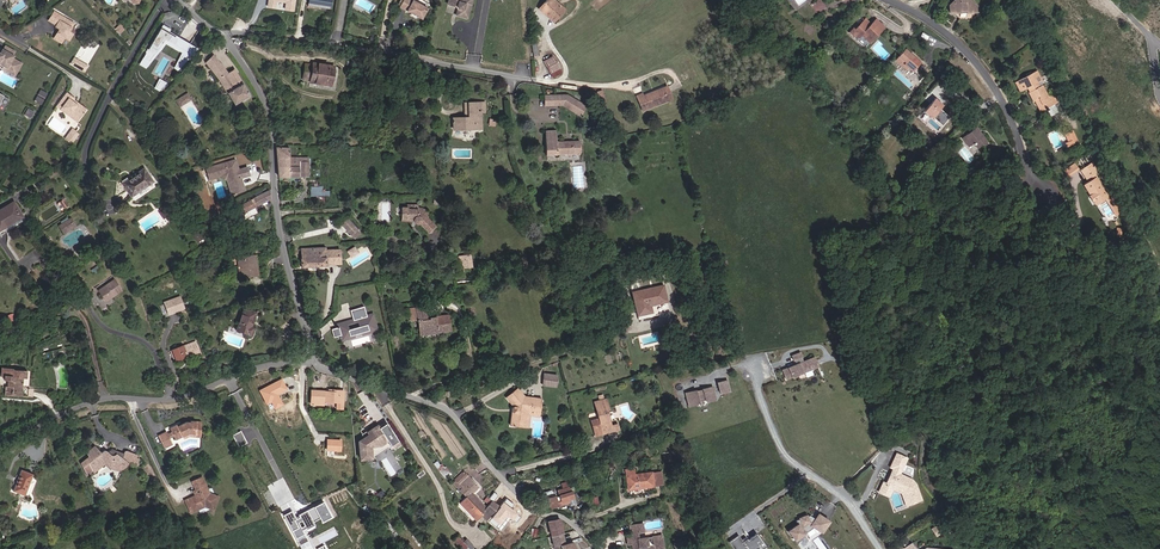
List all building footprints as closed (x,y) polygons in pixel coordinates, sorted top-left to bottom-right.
[(278,0),(286,1),(287,3),(286,9),(294,10),(295,0),(271,0),(270,0),(269,7),(275,8),(276,2),(278,0)] [(413,0),(403,0),(399,7),(421,19),(427,8),(413,0)] [(457,6),(459,4),(461,7),(459,9),(458,15),(469,18),(474,0),(449,0),(448,3),(457,6)] [(542,14),(546,11),(554,21),(564,14),(553,0),(548,0),(537,8),(542,14)] [(970,1),(961,2),(960,3),(957,4),(953,9),(953,16),(979,15),(978,9),(970,1)] [(75,23),(55,11),(50,20),(58,24),(57,26),(60,28),(55,38),(62,42),(66,37),(70,39),(74,33),(70,31),(72,27),(75,23)] [(550,24),(554,21),(546,11),(542,14),(550,24)] [(124,29),(120,25),(116,29),(120,34),(124,29)] [(872,31),(866,26),(857,36),(855,34),(851,38),(855,42),(856,41),(860,44),(858,46),(867,52),(885,32),(877,25),(873,29),(872,31)] [(151,60),(167,38),(187,50),(191,43),(171,30),(170,32),(162,27),(144,57),(151,60)] [(191,53),(196,45),(191,43),(187,50),(191,53)] [(15,49),(5,44),(3,48),(12,53),(15,49)] [(380,51),(394,53),(395,46),(386,45),(381,44),(380,51)] [(404,48),(395,46),(394,53),(403,54),(404,48)] [(12,56),(13,54),(12,53),(3,48),(2,47),(0,51),(0,61),(4,64),(3,65),(16,72),(22,61),(12,56)] [(892,68),(899,75),(904,70),(907,74),(910,70),(914,74),(921,66),(907,52),(892,68)] [(182,66),(190,57),(183,53),(178,63),(182,66)] [(85,72),(89,65),(74,56),(70,63),(85,72)] [(220,86),(225,94),(243,82),(234,69),(227,75),(212,56),(205,62),(218,80),(222,85),(220,86)] [(560,70),(553,56),(544,61),(551,75),(560,70)] [(307,79),(328,80),(328,59),(308,59),(308,61),(300,61),(300,76),(307,77),(307,79)] [(3,65),(3,66),(15,73),(16,72),(3,65),(4,64),(0,61),(0,63),(3,65)] [(218,80),(205,62),(199,67),(212,84),(218,80)] [(1017,83),(1020,88),(1026,91),(1029,90),(1031,94),(1030,95),(1034,103),(1036,102),(1041,113),(1055,106),(1051,98),(1049,99),(1043,88),(1039,90),(1036,85),(1039,84),(1037,80),(1040,78),(1037,73),(1017,83)] [(162,90),(166,81),(159,78),(155,88),(162,90)] [(243,82),(225,94),(226,96),(229,95),(235,103),(250,93),(243,82)] [(661,86),(667,99),(672,96),(666,84),(661,86)] [(667,99),(661,86),(643,94),(642,92),(636,95),(642,109),(667,99)] [(41,88),(35,100),(43,104),(48,92),(41,88)] [(605,101),(604,99),(601,91),(596,92),(600,102),(605,101)] [(76,99),(67,93),(59,103),(63,106),(62,108),(79,120),(86,111),(74,102),(75,100),(76,99)] [(192,100),(189,94),(178,101),(182,107),(192,100)] [(566,95),(543,95),(544,104),(560,105),(579,116),(585,106),(566,95)] [(453,114),(454,128),(479,127),(479,109),(483,109),(483,98),(466,99),(466,114),(453,114)] [(86,111),(87,110),(75,100),(74,102),(86,111)] [(947,120),(939,112),(943,107),(935,100),(923,114),(927,117),(928,116),(932,119),(933,118),(942,126),(947,120)] [(79,120),(62,108),(60,110),(77,123),(79,120)] [(90,127),(86,125),(81,135),(85,137),(90,127)] [(72,127),(65,138),(73,143),(80,132),(72,127)] [(555,131),(547,130),(546,155),(572,157),(573,147),(554,145),(555,131)] [(1077,144),(1071,133),(1064,136),(1068,144),(1066,145),(1068,149),(1077,144)] [(967,142),(973,151),(978,147),(982,153),(991,147),(983,136),(979,138),(977,135),(967,142)] [(278,178),(297,178),(297,162),(297,158),(290,157),(290,148),(277,148),(278,178)] [(297,162),(297,178),(307,178),(307,157),(302,157),(302,162),(297,162)] [(233,159),(208,166),(210,175),(228,170),(234,191),(245,188),(242,176),(251,173),(248,165),(239,168),(238,164),(235,165),(233,159)] [(1068,176),(1079,168),(1074,161),(1063,169),(1068,176)] [(1087,180),(1090,178),(1095,176),(1098,174),(1092,164),(1081,171),(1087,180)] [(131,196),(152,182),(143,168),(122,183),(131,196)] [(221,175),(228,179),(232,192),(234,191),(228,170),(210,175),(211,178),(221,175)] [(1108,199),(1106,195),(1096,179),(1092,182),(1085,186),(1092,197),(1094,201),(1098,199),(1101,204),(1108,199)] [(320,187),(308,186),(308,196),(319,196),(319,193),(322,193),(323,190),(320,190),(320,187)] [(244,211),(269,198),(268,188),(248,199),(240,203),(244,211)] [(65,199),(63,196),(60,198),(62,200),(59,202),(63,210),(69,206),(68,205),(65,199)] [(1095,207),(1101,204),(1098,199),(1094,201),(1092,197),(1089,199),(1095,207)] [(16,202),(10,206),(18,217),(21,215),(17,209),(20,208),(16,202)] [(1116,204),(1111,206),(1117,217),(1121,214),(1116,204)] [(10,206),(0,211),(0,219),(4,225),(18,217),(10,206)] [(168,216),(161,206),(157,208),(160,212),(158,213),(163,219),(168,216)] [(400,206),(400,218),(413,218),(413,221),(418,226),(420,224),(429,233),(437,226),(428,216),(431,214),(424,207),(418,206),(417,208),(408,208),(408,206),(400,206)] [(21,215),(18,217),(20,220),(25,217),(20,208),(17,209),(21,215)] [(20,220),(18,217),(4,225),(6,228),(20,220)] [(76,226),(70,217),(58,225),(63,234),(76,226)] [(352,225),(345,217),(339,223),(346,230),(352,225)] [(349,234),(356,229),(352,225),(346,230),(349,234)] [(196,229),(191,233),(197,241),(202,237),(196,229)] [(326,248),(300,249),(301,268),(326,267),(325,266),(340,265),(339,251),(325,252),(324,250),(326,250),(326,248)] [(357,255),(354,250),(347,253),(350,259),(357,255)] [(234,268),(234,253),(223,252),(222,275),(238,276),(238,272),(239,272),(239,268),(234,268)] [(461,268),(462,271),(467,270),(466,263),(469,262),(468,256),(456,258),(457,269),(461,268)] [(98,290),(105,301),(121,291),(114,280),(98,290)] [(638,290),(636,283),(629,285),(636,315),(654,311),(654,308),(667,305),(662,284),(638,290)] [(177,299),(162,304),(165,315),(181,310),(177,299)] [(423,311),(424,324),(430,325),(430,330),(443,330),(446,330),(447,329),(450,329),(449,311),(431,311),(430,303),(415,304),(415,312),(423,311)] [(252,311),(241,307),(234,329),(249,334),(252,326),(248,324),(252,311)] [(352,333),(359,331),(360,334),(367,332),(367,330),(375,328),(372,316),(366,318),(364,308),(350,311),(352,321),(337,325),(338,327),(330,329),(332,337),(340,336),(340,338),(348,336),(348,338),(353,337),(352,333)] [(5,315),(9,323),(16,320),(12,312),(5,315)] [(182,347),(169,351),(173,361),(192,354),(191,349),(183,351),(182,347)] [(797,375),(817,369),(814,360),(799,364),(800,366),(798,366),(797,365),(781,370),(784,379),(791,377),(793,378),(796,377),(797,375)] [(22,379),(26,379),(26,374),(11,372),(12,369),(0,368),(0,377),(5,377),(5,382),(9,382),(9,388),(7,388),(6,399),(35,402),(36,391),(21,390),(22,379)] [(552,386),(554,375),(541,373),(539,384),(552,386)] [(727,392),(724,381),(715,384),(717,394),(727,392)] [(315,387),(308,387),(307,403),(320,403),(320,401),(332,401),(331,408),(337,408),(338,388),(321,387),(321,389),(315,388),(315,387)] [(713,401),(710,388),(700,390),(700,391),(693,392),(683,394),(686,407),(694,405),(696,403),(696,402),(702,400),(702,401),(705,403),(713,401)] [(540,411),(541,398),(523,397),(516,389),(504,397),(511,406),(511,407),(510,407),(509,411),(510,413),(510,426),(515,426),(515,422),(523,422),(524,410),(540,411)] [(597,421),(591,424),(595,439),(606,435),(605,429),(608,428),(610,434),(614,433),(612,426),(610,427),(605,412),(607,412),(604,401),(592,405),(597,421)] [(540,415),(540,411),(524,410),(523,422),(515,422),(515,426),(526,427),(527,414),(540,415)] [(177,421),(170,425),(172,429),(174,433),(176,437),(183,434),(189,431),(201,432),(202,418),(191,418),(191,419),(186,419),(178,423),(177,421)] [(398,443),(385,424),(378,429),(375,424),(365,431),(367,433),(355,441),(358,458),(369,457),(369,455),(368,445),(378,444),(385,440),(387,443),(388,446),(394,445),(398,443)] [(168,430),(167,428),(158,432),(162,439),(170,435),(168,430)] [(241,430),(233,434),(238,446),(247,442),(241,430)] [(170,435),(162,439),(165,445),(173,441),(170,435)] [(369,455),(387,443),(385,440),(378,444),(368,445),(369,455)] [(91,455),(79,461),(84,472),(105,463),(106,463),(109,464),(113,471),(119,472),(128,466),(130,462),(137,464),(140,455),(131,451),(129,451),(128,452),(127,453),(118,449),(116,449),(115,449),(110,451),(109,450),(107,450),(104,452),(98,445),(89,451),(91,455)] [(885,479),(880,488),(883,490),(888,480),(904,488),(909,502),(923,497),(917,481),(913,477),(901,471),(909,455),(898,451),(892,464),(897,466),(895,470),(893,469),(888,480),(885,479)] [(623,474),(624,473),(627,487),(652,482),(650,467),(650,466),(632,470),(631,464),(621,466),(623,474)] [(661,480),(659,465),(650,467),(652,482),(661,480)] [(26,493),(28,487),(34,472),(21,467),(13,488),(26,493)] [(589,475),(587,468),(580,470),(582,478),(589,475)] [(470,491),(476,486),(462,473),(453,481),(467,495),(470,491)] [(189,479),(193,488),(195,488),(197,494),(193,496),(193,495),(190,496),(180,501),(187,514),(196,509),(196,507),(200,506),(206,508),(211,494),(205,492),(197,475),(189,479)] [(904,488),(888,480),(883,490),(891,493),(894,486),(902,490),(907,503),(909,502),(904,488)] [(555,497),(546,500),(550,509),(568,502),(568,497),(573,495),(570,486),(568,487),(562,489),(557,491),(559,499),(556,500),(555,497)] [(195,488),(193,488),(188,491),(190,496),(193,495),(193,496),(197,494),(195,488)] [(511,506),(516,499),(517,498),(508,490),(501,498),(511,506)] [(481,511),(485,506),(470,491),(467,495),(465,497),(481,511)] [(215,496),(211,494),(206,508),(210,510),(215,496)] [(481,515),(489,522),(496,517),(499,520),(505,512),(495,504),(491,500),(485,506),(481,511),(465,497),(461,501),(478,518),(481,515)] [(505,512),(511,506),(501,498),(500,497),(495,504),(505,512)] [(598,497),(589,499),(591,508),(600,506),(598,497)] [(324,502),(295,515),(293,510),(284,514),(295,538),(305,533),(303,530),(315,524),(313,521),(319,518),(321,522),(331,517),(324,502)] [(433,513),(426,520),(443,537),(450,529),(433,513)] [(822,531),(829,520),(818,513),(815,518),(814,517),(812,516),(812,515),(810,514),(807,515),(806,514),(802,516),(802,517),(796,519),(798,523),(789,530),(796,539),(814,526),(822,531)] [(547,520),(552,536),(564,534),(559,518),(558,518),(557,516),(554,517),(554,519),(547,520)] [(497,522),(499,520),(496,517),(489,522),(499,531),(503,526),(502,525),(497,522)] [(942,530),(938,524),(933,527),(937,533),(942,530)] [(628,527),(630,538),(631,545),(631,548),(662,548),(660,537),(638,540),(637,534),(635,526),(628,527)] [(756,533),(747,539),(746,538),(742,541),(741,540),(738,536),(729,543),(733,548),(757,548),(759,548),(760,548),(763,548),(766,547),(756,533)] [(552,536),(555,546),(557,545),(558,548),(562,548),(561,544),(566,543),(564,534),(552,536)] [(459,539),(455,542),(461,548),(471,548),(473,547),(466,540),(463,543),(459,539)] [(918,547),(913,541),(905,546),(907,548),(915,548),(918,547)]
